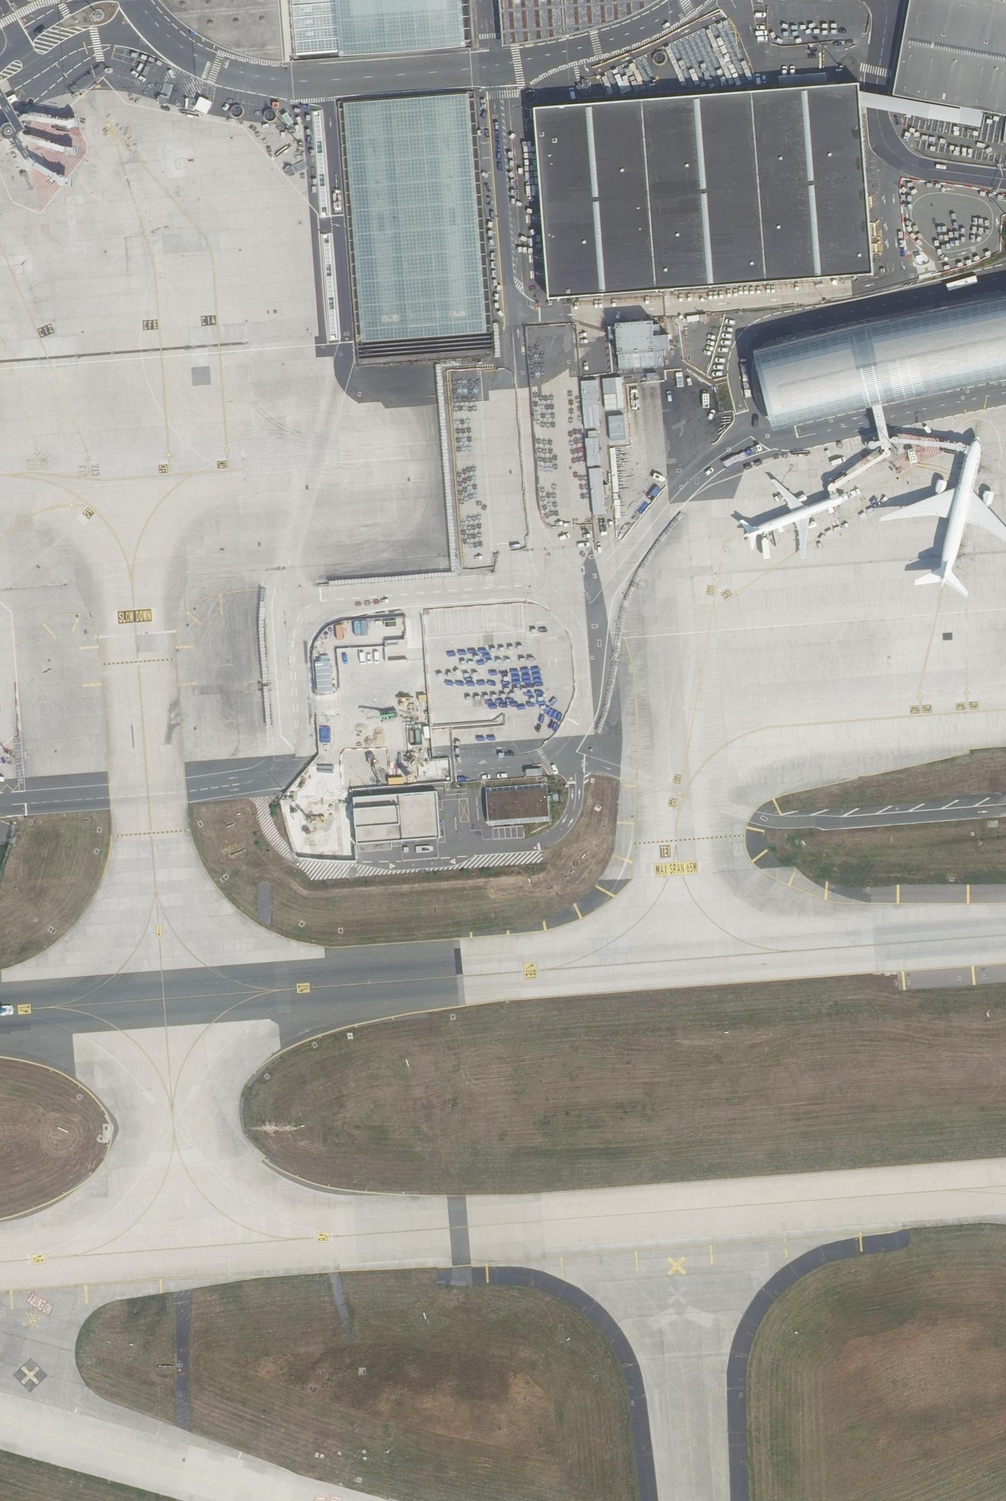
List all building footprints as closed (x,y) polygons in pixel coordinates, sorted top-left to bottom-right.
[(188,17),(198,23),(212,32),(227,39),(245,46),(262,52),(276,54),(287,55),(283,0),(170,0),(176,6),(188,17)] [(296,55),(338,51),(338,58),(342,103),(338,104),(357,342),(493,331),(474,93),(469,94),(465,49),(461,0),(291,0),(296,55)] [(604,27),(639,12),(654,4),(660,0),(499,0),(503,50),(548,41),(604,27)] [(893,94),(1005,115),(1005,0),(910,0),(893,94)] [(17,130),(22,127),(27,124),(23,117),(0,80),(0,101),(17,130)] [(550,299),(874,276),(859,83),(535,109),(550,299)] [(855,325),(755,349),(775,431),(869,408),(877,443),(873,444),(870,443),(868,444),(866,446),(866,449),(868,451),(871,451),(874,450),(879,449),(880,452),(882,452),(883,454),(882,456),(882,458),(883,460),(885,461),(888,461),(890,460),(891,459),(892,456),(891,454),(890,452),(887,452),(887,450),(889,450),(889,446),(890,446),(891,448),(892,449),(895,448),(897,446),(898,444),(897,441),(894,440),(891,440),(889,442),(887,442),(879,405),(1005,380),(1005,294),(855,325)] [(615,347),(653,344),(650,314),(613,317),(615,347)] [(599,473),(587,474),(589,501),(601,501),(599,473)] [(550,821),(548,790),(486,794),(488,825),(550,821)] [(437,791),(352,796),(355,846),(440,840),(437,791)]
